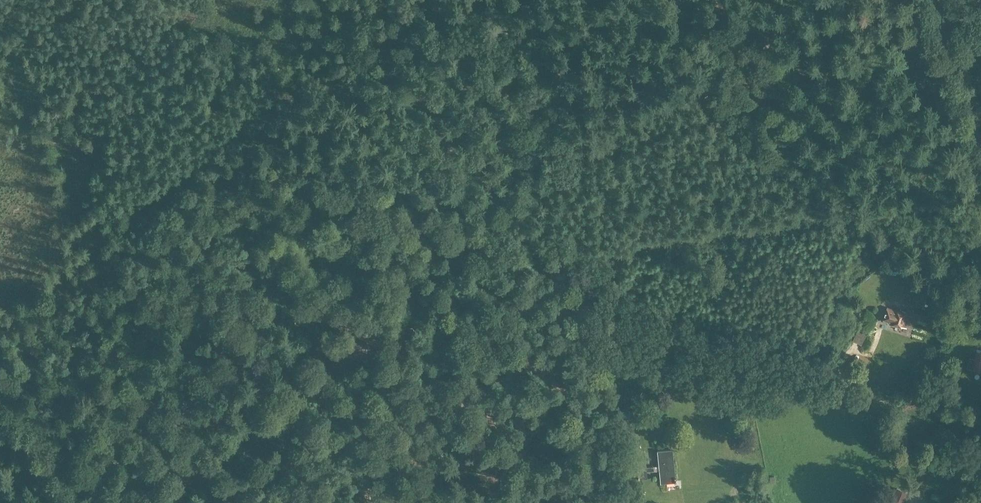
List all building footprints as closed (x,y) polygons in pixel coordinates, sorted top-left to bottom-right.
[(931,308),(919,304),(916,312),(928,316),(931,308)] [(907,312),(897,309),(896,310),(888,308),(884,320),(892,323),(892,324),(901,327),(902,326),(907,328),(911,315),(906,313),(907,312)] [(853,341),(862,345),(867,335),(858,330),(853,341)] [(673,449),(657,451),(660,483),(676,482),(673,449)] [(646,467),(645,460),(637,460),(638,474),(647,473),(647,472),(654,471),(654,466),(646,467)] [(908,493),(897,488),(891,502),(904,502),(908,493)]
